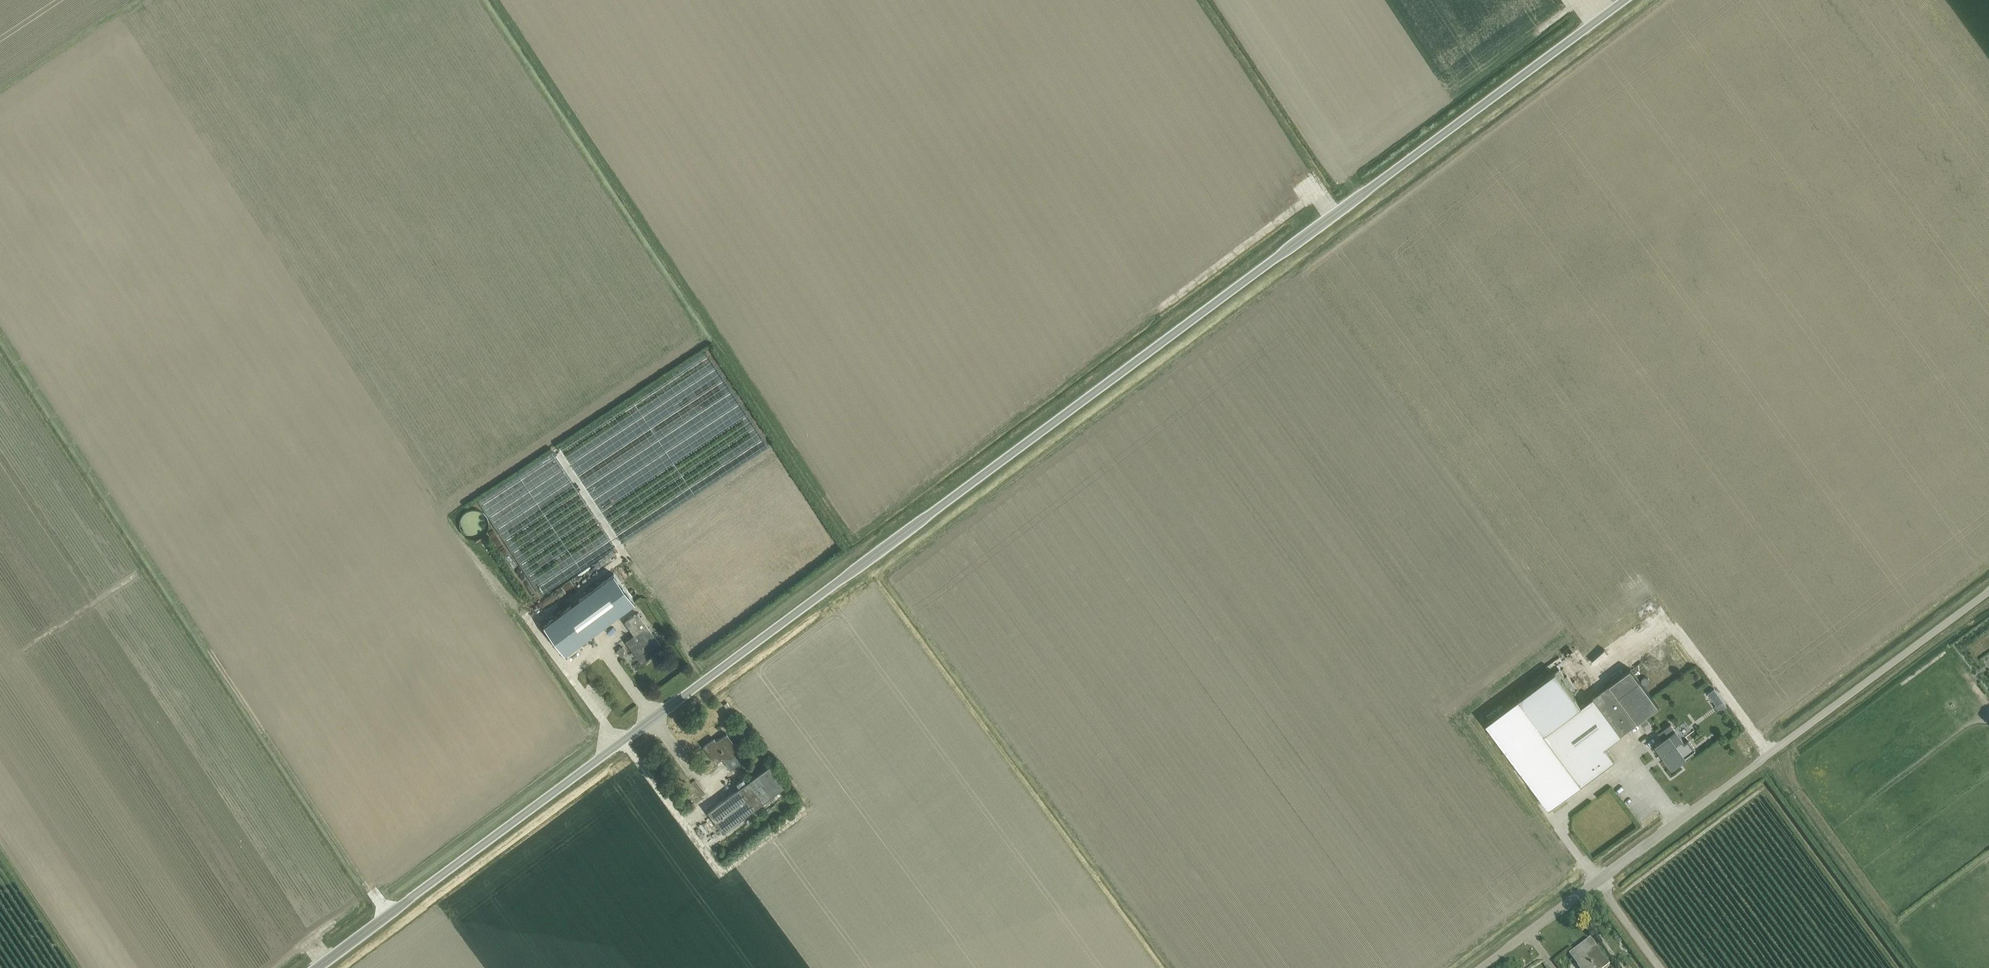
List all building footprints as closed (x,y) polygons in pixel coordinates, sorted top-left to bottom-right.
[(606,518),(614,531),(640,515),(631,502),(606,518)] [(614,574),(544,625),(565,653),(634,602),(614,574)] [(649,651),(660,644),(637,613),(624,622),(634,635),(625,641),(641,662),(652,654),(649,651)] [(623,624),(616,627),(619,632),(626,629),(623,624)] [(588,658),(594,655),(590,647),(584,650),(588,658)] [(1593,696),(1621,734),(1658,706),(1630,669),(1593,696)] [(1555,671),(1518,698),(1544,733),(1581,705),(1555,671)] [(1593,696),(1544,733),(1582,783),(1614,759),(1605,746),(1621,734),(1593,696)] [(1486,722),(1550,808),(1582,783),(1544,733),(1518,698),(1486,722)] [(1664,740),(1657,745),(1673,766),(1680,761),(1681,763),(1693,754),(1691,753),(1695,750),(1688,740),(1685,743),(1671,724),(1659,733),(1664,740)] [(730,769),(745,758),(726,733),(716,741),(714,738),(703,746),(715,763),(722,758),(730,769)] [(722,832),(785,786),(770,765),(707,811),(722,832)] [(706,778),(710,776),(708,773),(697,778),(701,786),(708,783),(706,778)] [(1573,959),(1580,967),(1595,967),(1596,967),(1604,967),(1610,964),(1590,938),(1569,954),(1573,959)]
